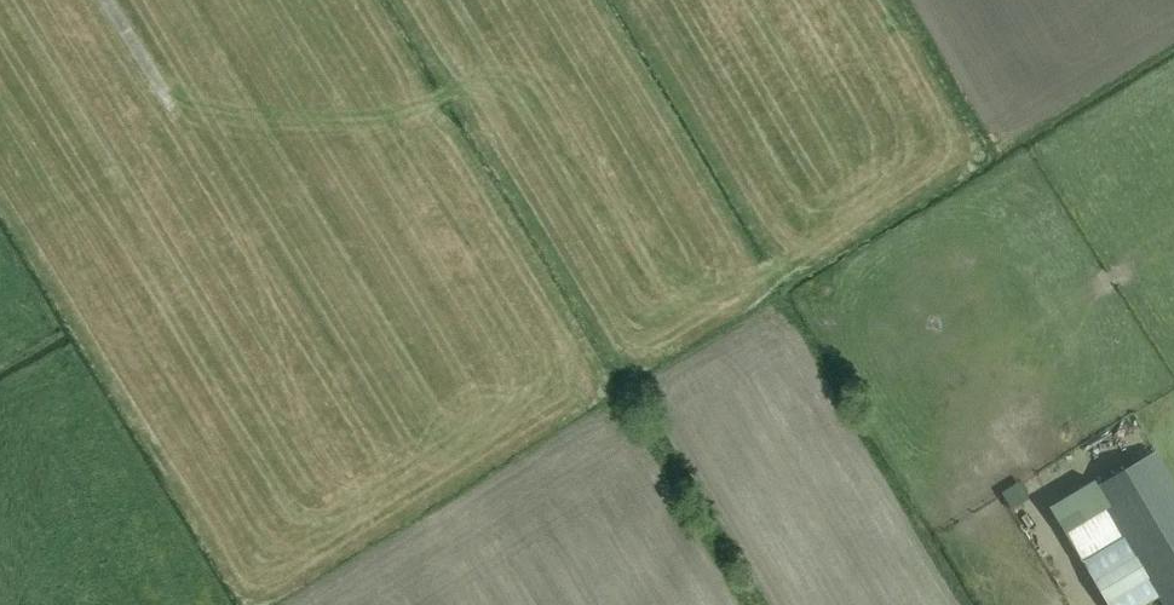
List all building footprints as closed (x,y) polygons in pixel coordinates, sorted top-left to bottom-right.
[(1126,537),(1166,604),(1173,604),(1173,482),(1156,452),(1095,487),(1107,508),(1067,531),(1085,561),(1126,537)]
